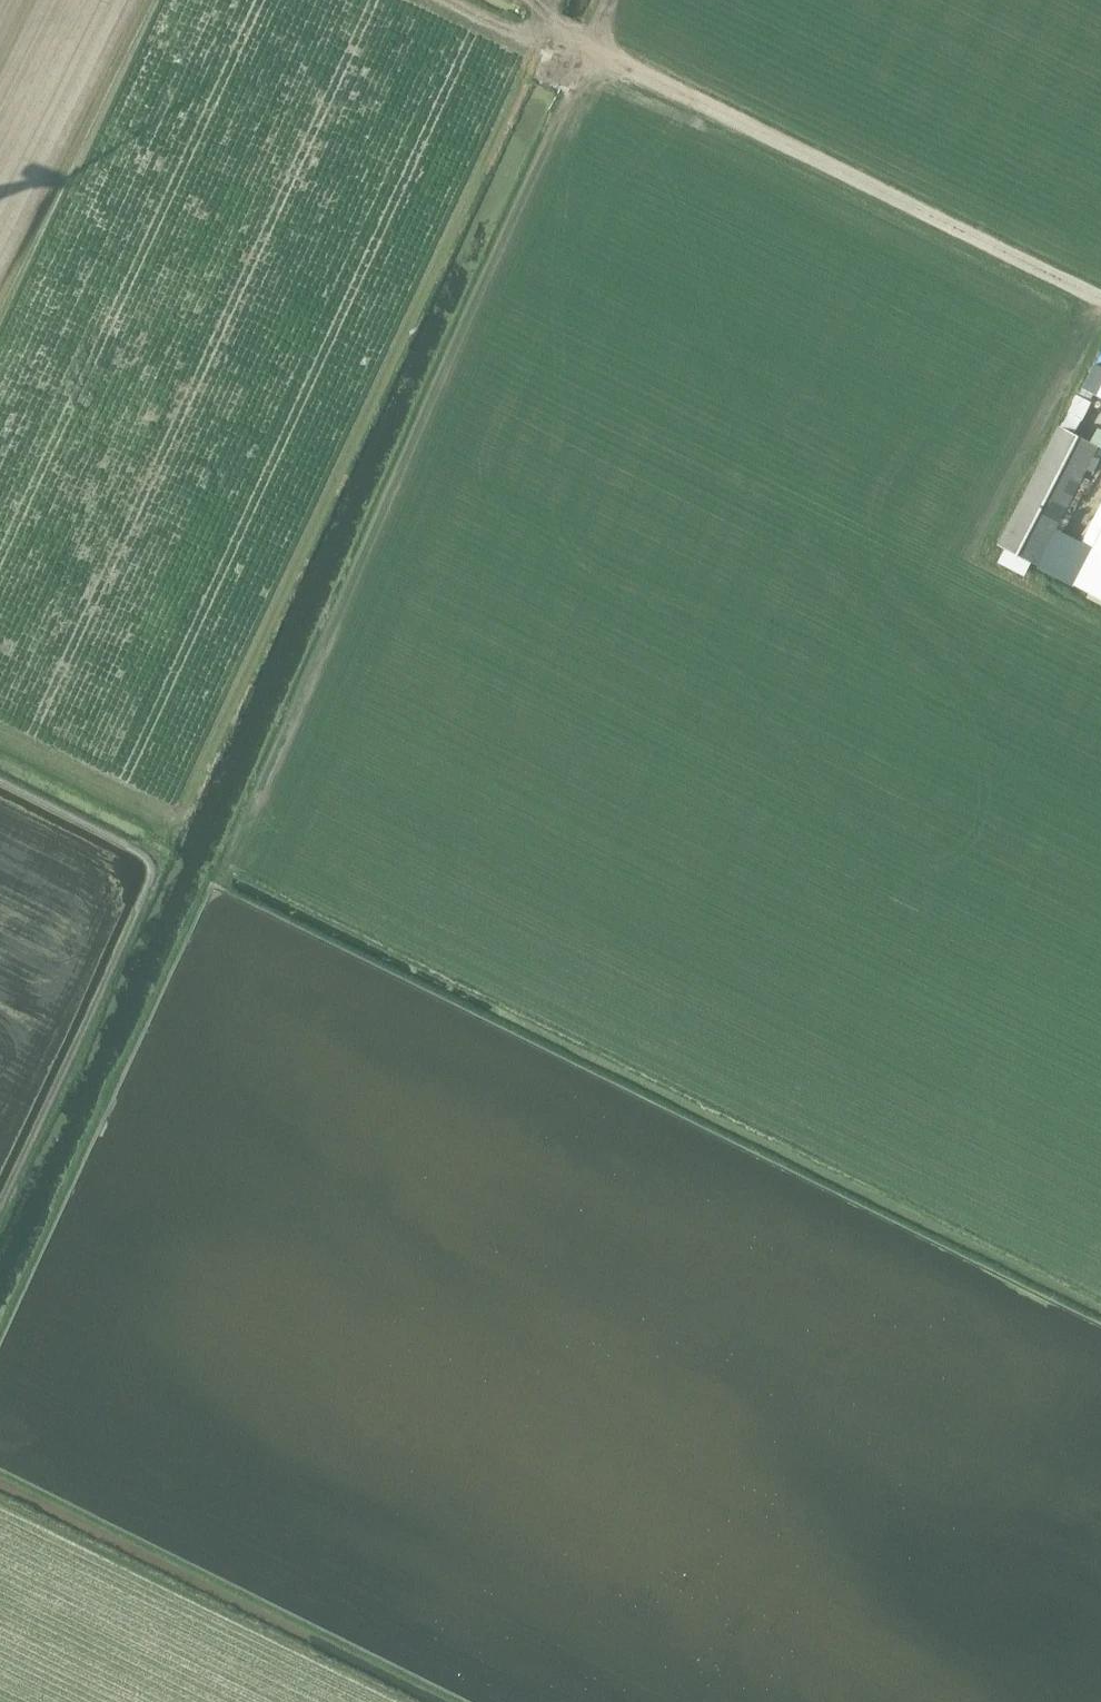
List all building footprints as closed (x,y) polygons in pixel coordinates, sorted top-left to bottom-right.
[(1080,390),(1094,397),(1100,383),(1100,368),(1093,364),(1080,390)] [(1075,395),(1059,426),(1075,434),(1091,403),(1075,395)] [(1004,548),(996,562),(1023,576),(1030,562),(1038,566),(1056,531),(1099,447),(1075,434),(1059,426),(998,545),(1004,548)] [(1079,543),(1092,550),(1100,533),(1100,502),(1079,543)] [(1056,531),(1038,566),(1037,567),(1074,586),(1074,585),(1092,550),(1079,543),(1056,531)] [(1074,585),(1100,598),(1100,533),(1092,550),(1074,585)]
